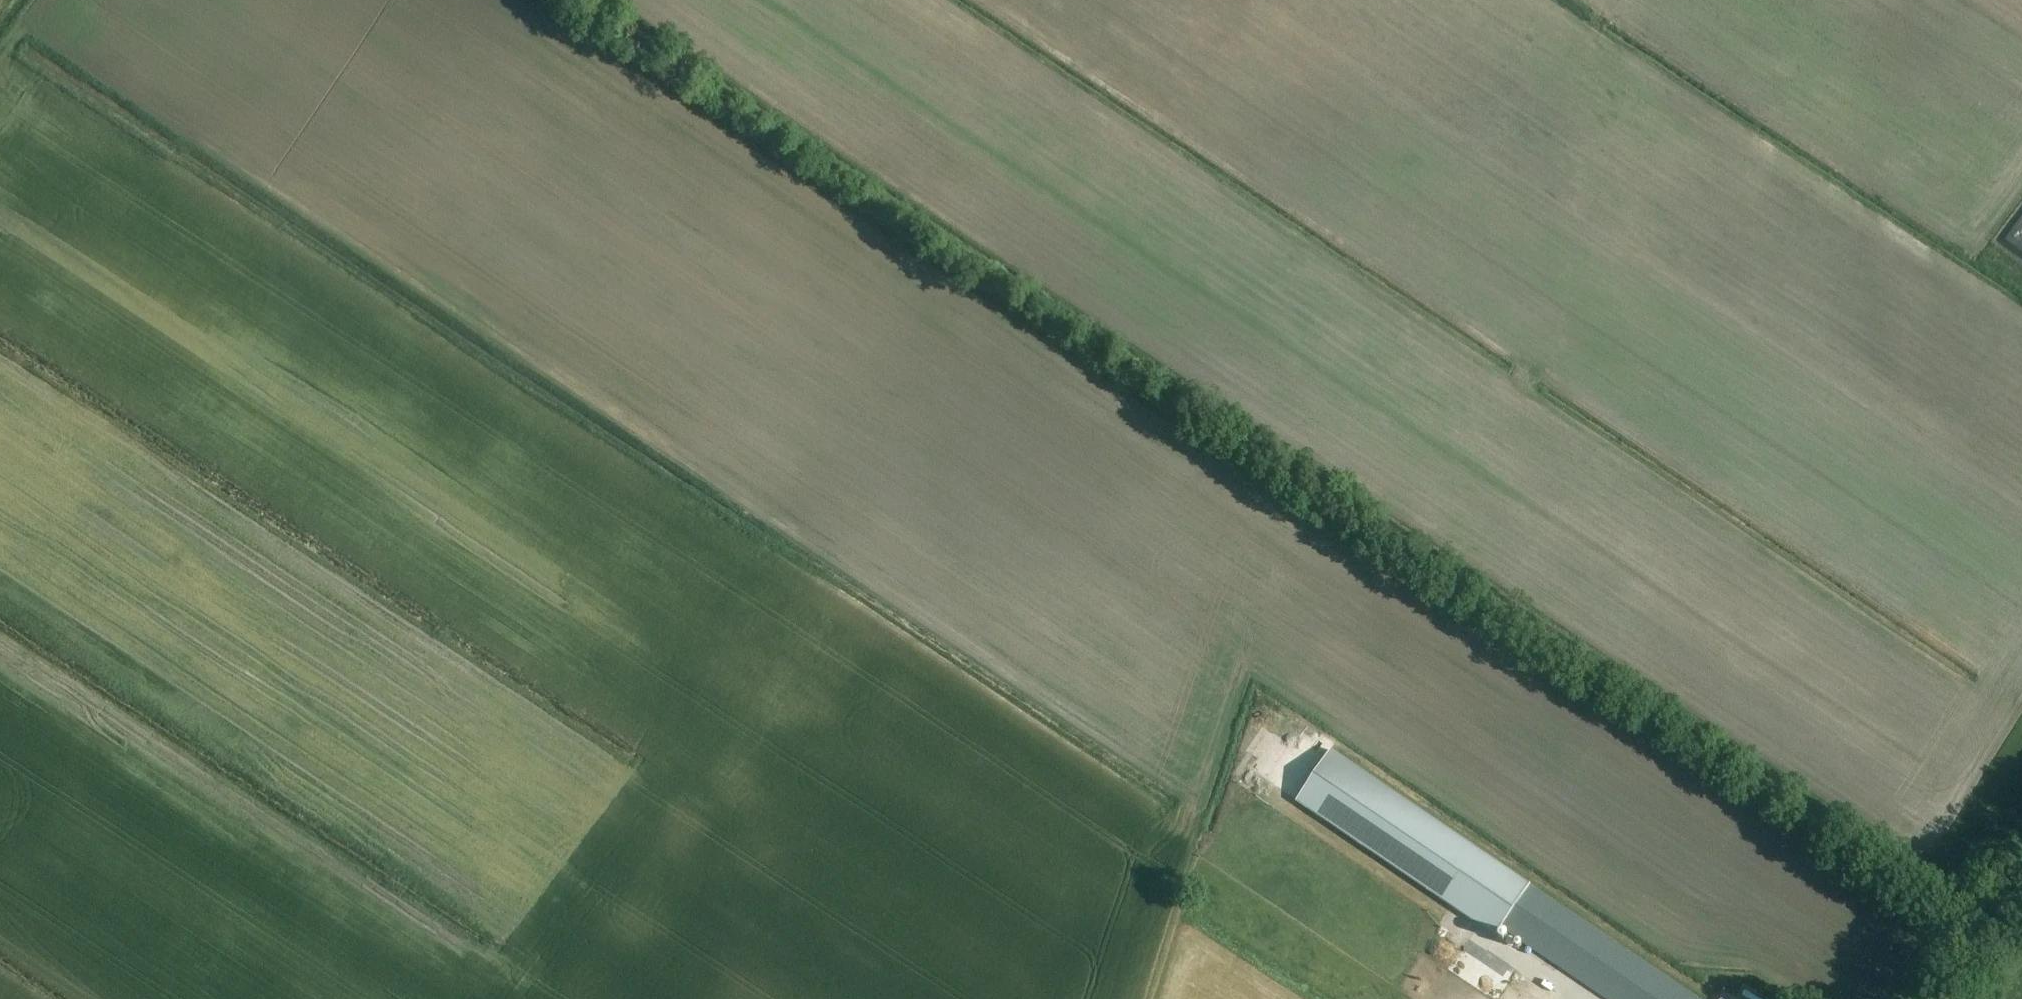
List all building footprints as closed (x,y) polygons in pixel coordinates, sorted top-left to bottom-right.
[(1500,928),(1605,998),(1699,998),(1330,751),(1296,801),(1496,935),(1500,928)]
